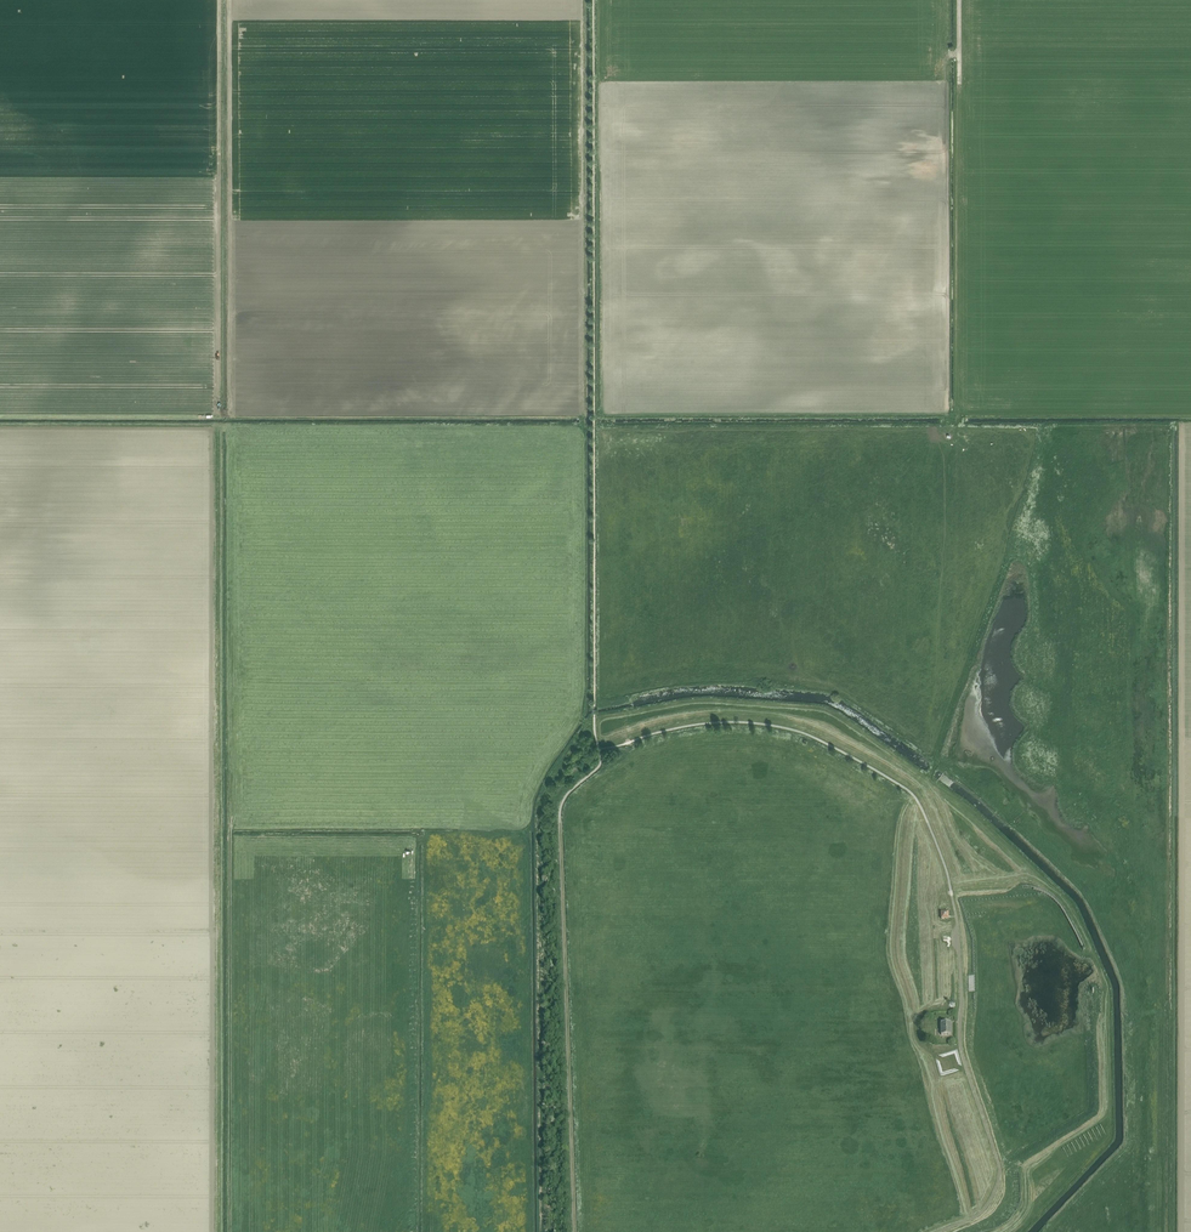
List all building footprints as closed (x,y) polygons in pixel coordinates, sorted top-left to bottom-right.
[(941,1023),(941,1030),(941,1035),(951,1035),(950,1023),(941,1023)]
